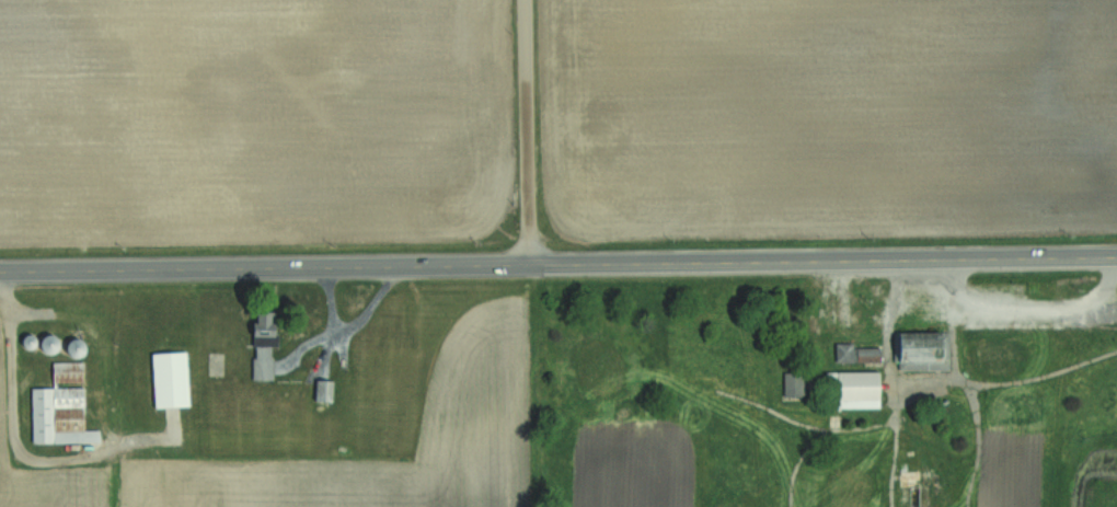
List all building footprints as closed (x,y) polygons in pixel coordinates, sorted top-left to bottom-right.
[(274,312),(251,312),(252,380),(275,380),(274,312)] [(899,334),(949,333),(951,370),(899,370),(899,334)] [(40,336),(40,353),(56,354),(56,336),(40,336)] [(83,356),(82,339),(66,340),(67,357),(83,356)] [(837,362),(852,362),(852,345),(837,345),(837,362)] [(880,348),(856,348),(856,362),(880,362),(880,348)] [(153,408),(190,407),(188,352),(151,354),(153,408)] [(32,443),(100,443),(100,430),(85,430),(85,385),(85,363),(53,363),(53,388),(32,388),(32,443)] [(879,372),(880,408),(828,410),(827,373),(879,372)] [(785,375),(807,373),(808,399),(785,399),(785,375)] [(315,402),(331,402),(331,381),(315,381),(315,402)] [(943,471),(943,506),(900,506),(900,471),(943,471)]
